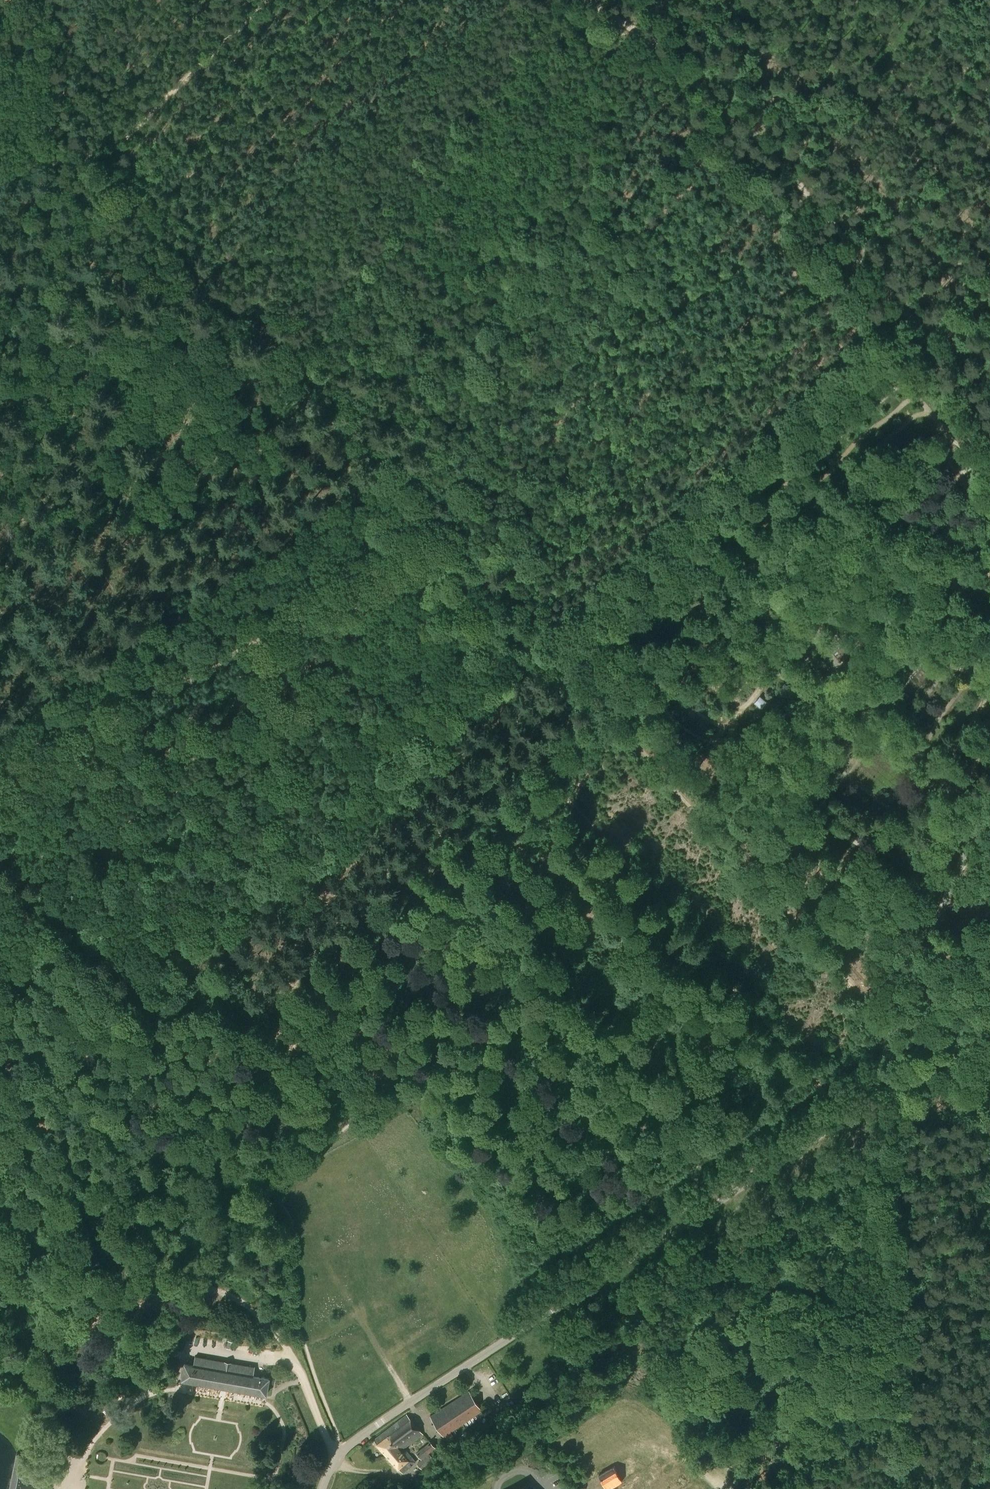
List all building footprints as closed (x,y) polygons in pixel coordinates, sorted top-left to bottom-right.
[(266,1393),(269,1377),(257,1374),(258,1367),(200,1357),(199,1361),(196,1360),(195,1364),(185,1363),(182,1379),(266,1393)] [(469,1390),(431,1416),(445,1437),(483,1411),(469,1390)] [(388,1429),(404,1448),(422,1433),(407,1414),(388,1429)] [(387,1453),(403,1473),(416,1462),(406,1450),(402,1454),(400,1451),(404,1448),(388,1429),(375,1439),(387,1453)] [(421,1460),(429,1454),(435,1448),(430,1441),(415,1453),(421,1460)] [(51,1460),(39,1458),(17,1453),(10,1488),(46,1488),(48,1475),(51,1460)] [(429,1454),(421,1460),(416,1464),(422,1470),(434,1460),(429,1454)] [(629,1457),(613,1467),(598,1475),(606,1488),(608,1488),(621,1481),(638,1472),(629,1457)]
